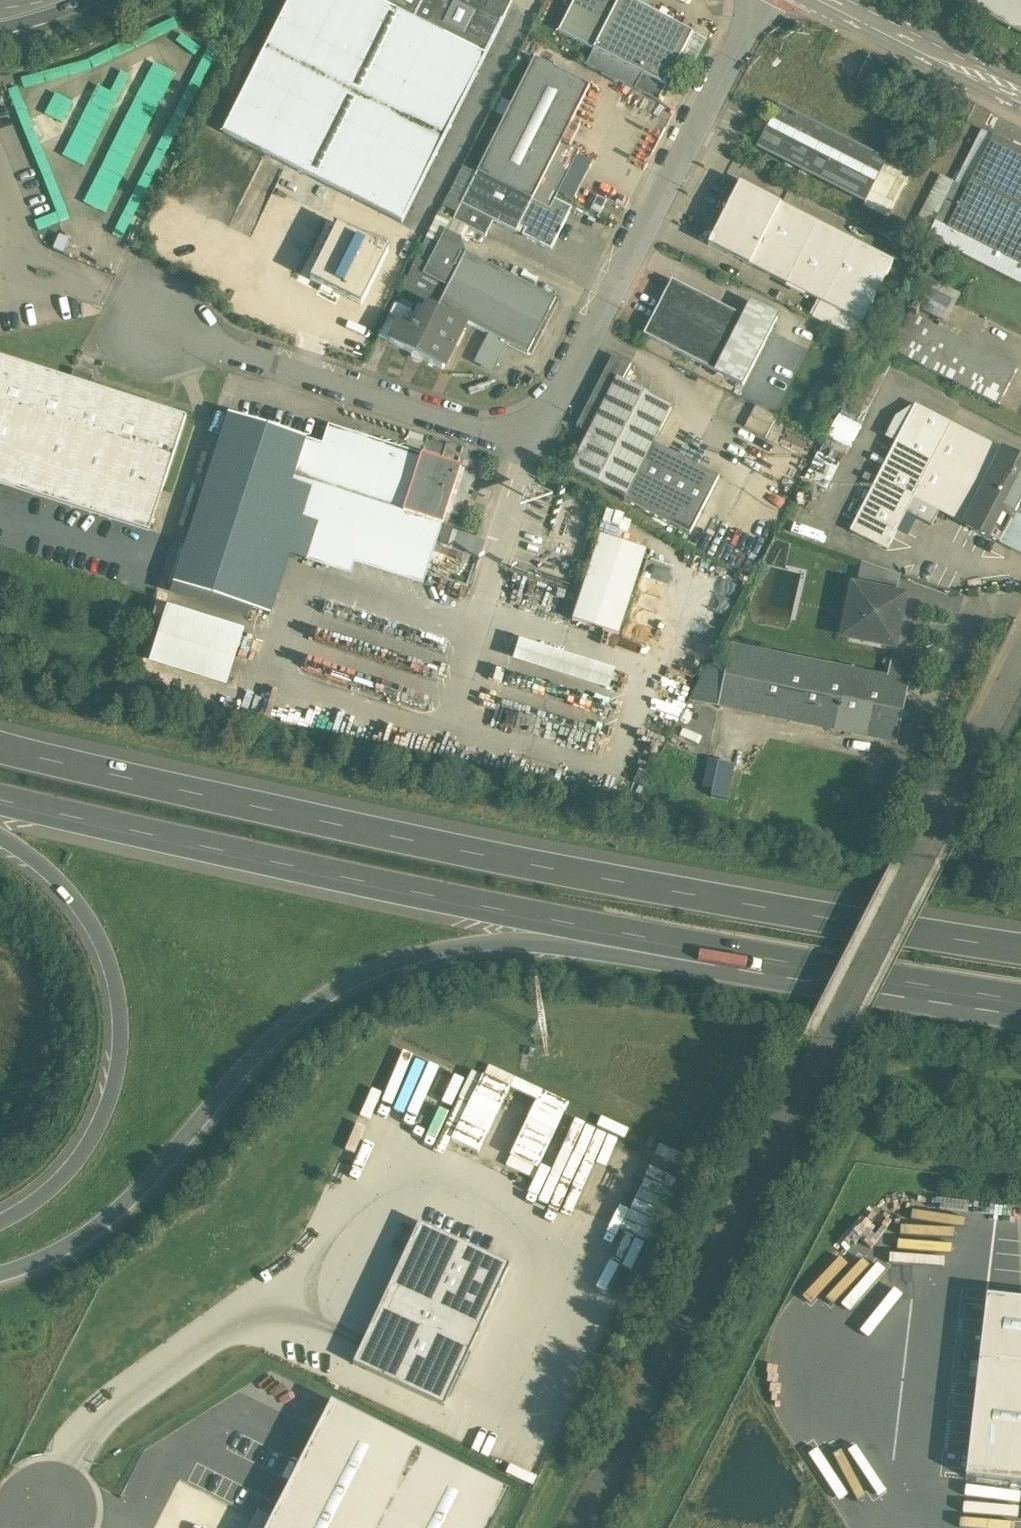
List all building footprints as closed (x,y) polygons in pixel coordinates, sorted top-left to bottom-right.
[(369,0),(290,0),(223,134),(402,224),(485,58),(369,0)] [(485,58),(512,4),(504,0),(369,0),(485,58)] [(558,32),(594,50),(620,0),(575,0),(558,32)] [(627,0),(620,0),(594,50),(642,75),(665,87),(692,33),(671,23),(657,16),(627,0)] [(94,69),(178,29),(174,19),(89,59),(94,69)] [(195,56),(200,49),(183,36),(177,43),(195,56)] [(89,59),(21,79),(24,89),(92,70),(89,59)] [(589,87),(534,59),(477,174),(532,201),(561,143),(589,87)] [(172,83),(176,75),(154,64),(150,72),(172,83)] [(111,93),(119,98),(130,76),(121,72),(111,93)] [(167,92),(172,83),(150,72),(146,81),(167,92)] [(665,87),(642,75),(635,89),(658,101),(665,87)] [(163,101),(167,92),(146,81),(141,90),(163,101)] [(657,101),(625,85),(614,106),(647,123),(657,101)] [(114,106),(119,98),(111,93),(98,87),(94,96),(114,106)] [(56,214),(60,223),(69,219),(17,88),(7,91),(56,214)] [(159,109),(163,101),(141,90),(137,98),(159,109)] [(45,115),(62,124),(73,103),(55,95),(45,115)] [(110,115),(114,106),(94,96),(89,105),(110,115)] [(154,118),(159,109),(137,98),(132,107),(154,118)] [(106,124),(110,115),(89,105),(85,113),(106,124)] [(150,127),(154,118),(132,107),(128,116),(150,127)] [(840,139),(778,108),(757,147),(819,179),(839,139),(840,139)] [(101,133),(106,124),(85,113),(80,122),(101,133)] [(145,136),(150,127),(128,116),(123,124),(145,136)] [(97,141),(101,133),(80,122),(76,131),(97,141)] [(141,144),(145,136),(123,124),(119,133),(141,144)] [(981,130),(934,222),(947,228),(994,137),(981,130)] [(93,150),(97,141),(76,131),(72,140),(93,150)] [(136,153),(141,144),(119,133),(114,142),(136,153)] [(994,137),(947,228),(1020,266),(1020,151),(994,137)] [(840,139),(839,139),(819,179),(865,202),(885,163),(840,139)] [(88,159),(93,150),(72,140),(67,148),(88,159)] [(132,162),(136,153),(114,142),(110,150),(132,162)] [(561,143),(532,201),(550,210),(555,200),(579,152),(561,143)] [(127,170),(132,162),(110,150),(105,159),(127,170)] [(123,179),(127,170),(105,159),(101,168),(123,179)] [(118,188),(123,179),(101,168),(97,176),(118,188)] [(532,201),(477,174),(461,206),(493,222),(516,233),(532,201)] [(114,196),(118,188),(97,176),(92,185),(114,196)] [(109,205),(114,196),(92,185),(88,194),(109,205)] [(780,205),(739,185),(708,246),(749,266),(780,205)] [(606,202),(597,197),(591,210),(600,214),(606,202)] [(550,210),(532,201),(516,233),(551,251),(572,208),(555,200),(550,210)] [(893,263),(780,205),(749,266),(820,302),(861,323),(862,324),(893,263)] [(493,222),(461,206),(453,221),(485,237),(493,222)] [(56,214),(34,222),(38,231),(60,223),(56,214)] [(312,280),(362,305),(388,253),(338,228),(312,280)] [(427,266),(423,275),(448,288),(465,254),(460,238),(446,231),(438,245),(427,266)] [(53,250),(64,255),(70,240),(59,236),(53,250)] [(426,239),(415,260),(427,266),(438,245),(426,239)] [(465,254),(448,288),(437,309),(466,323),(528,355),(556,300),(465,254)] [(744,318),(671,281),(643,336),(716,373),(744,318)] [(917,307),(943,319),(951,301),(926,289),(917,307)] [(861,323),(820,302),(812,318),(852,339),(861,323)] [(395,305),(379,337),(389,343),(400,322),(405,324),(411,313),(395,305)] [(437,309),(430,305),(427,310),(419,327),(417,329),(412,327),(412,328),(405,324),(400,322),(389,343),(442,370),(466,323),(437,309)] [(427,310),(419,305),(410,322),(419,327),(427,310)] [(744,318),(716,373),(742,386),(777,318),(750,305),(744,318)] [(918,313),(913,310),(910,316),(916,318),(918,313)] [(910,316),(909,315),(891,351),(998,406),(1017,370),(916,318),(910,316)] [(0,356),(0,484),(149,532),(186,416),(0,356)] [(890,367),(869,356),(863,367),(885,377),(890,367)] [(613,357),(576,428),(588,434),(617,379),(622,382),(630,366),(613,357)] [(879,388),(885,377),(863,367),(858,377),(879,388)] [(874,399),(879,388),(858,377),(852,388),(854,389),(874,399)] [(622,382),(617,379),(588,434),(570,470),(625,498),(653,444),(672,407),(622,382)] [(869,409),(874,399),(854,389),(849,399),(869,409)] [(951,425),(914,406),(850,532),(887,551),(913,500),(912,499),(951,425)] [(777,418),(755,407),(745,428),(766,439),(777,418)] [(306,440),(229,415),(174,586),(251,611),(274,539),(294,478),(306,440)] [(831,437),(851,448),(862,428),(843,417),(831,437)] [(990,445),(951,425),(912,499),(913,500),(999,544),(1014,514),(1018,507),(983,489),(993,469),(981,462),(990,445)] [(461,468),(361,436),(362,433),(354,430),(353,434),(329,426),(322,445),(306,440),(294,478),(334,491),(334,494),(341,496),(342,493),(432,522),(442,526),(461,468)] [(784,426),(778,445),(812,456),(818,438),(784,426)] [(743,433),(730,456),(747,465),(760,442),(743,433)] [(719,478),(653,444),(625,498),(624,502),(689,535),(719,478)] [(990,445),(981,462),(993,469),(983,489),(1018,507),(1020,501),(1020,461),(990,445)] [(334,491),(294,478),(274,539),(329,557),(329,558),(343,563),(347,551),(416,573),(432,522),(342,493),(341,496),(334,494),(334,491)] [(1014,514),(999,544),(1020,555),(1020,518),(1014,514)] [(646,550),(600,535),(572,621),(618,636),(646,550)] [(900,577),(866,565),(861,590),(895,597),(900,577)] [(861,590),(854,589),(844,638),(893,647),(903,599),(895,597),(861,590)] [(241,636),(170,613),(152,668),(223,691),(241,636)] [(890,664),(887,680),(730,648),(718,706),(897,741),(912,669),(890,664)] [(627,680),(533,649),(528,666),(621,697),(627,680)] [(708,759),(702,796),(731,801),(737,765),(708,759)] [(353,1366),(443,1408),(509,1264),(419,1223),(353,1366)] [(987,1298),(966,1478),(1020,1485),(1020,1302),(987,1298)] [(511,1495),(333,1403),(269,1527),(494,1527),(511,1495)]
